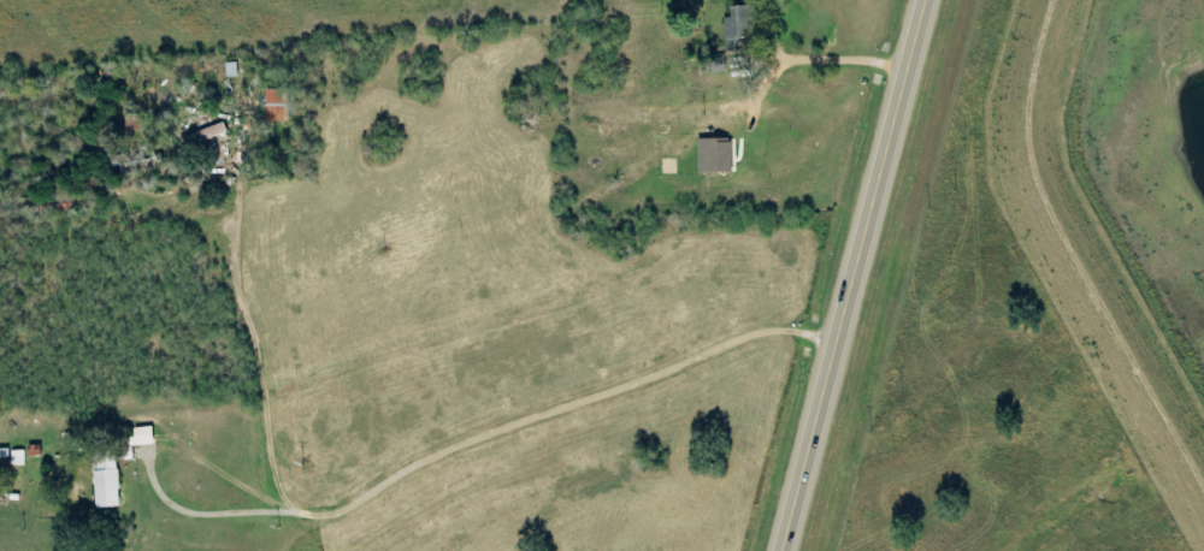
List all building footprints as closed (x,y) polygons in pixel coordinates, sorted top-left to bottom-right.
[(744,32),(756,32),(755,7),(731,8),(732,19),(725,19),(727,41),(744,39),(744,32)] [(290,91),(268,91),(268,124),(291,123),(290,91)] [(710,174),(733,174),(733,140),(709,140),(710,174)] [(155,444),(153,427),(134,429),(135,438),(118,440),(121,461),(135,460),(133,447),(155,444)] [(97,509),(122,507),(118,450),(93,452),(94,468),(95,468),(97,509)] [(25,451),(12,452),(12,467),(26,466),(25,451)]
